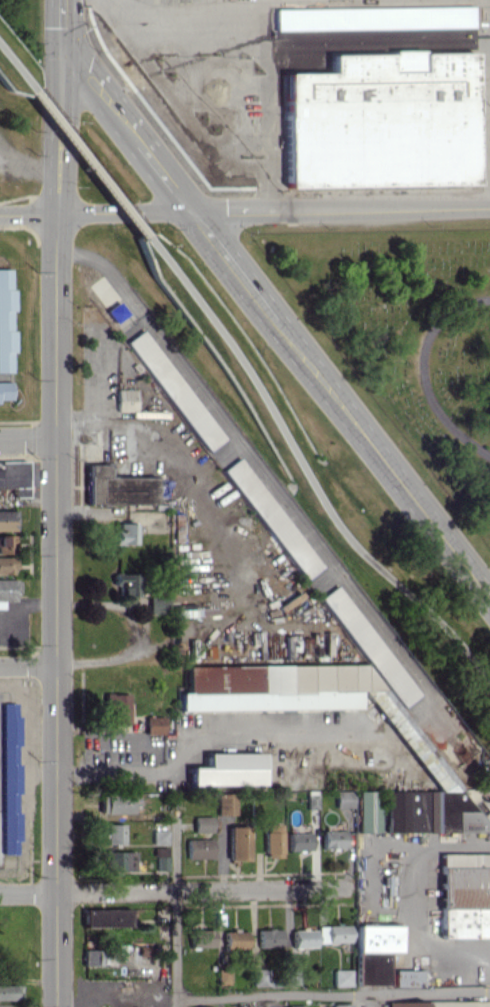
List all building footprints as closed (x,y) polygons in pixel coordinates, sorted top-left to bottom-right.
[(287,187),(476,182),(473,52),(329,56),(330,72),(284,73),(287,187)] [(0,269),(0,372),(11,372),(12,330),(12,289),(10,289),(11,269),(0,269)] [(205,452),(223,440),(144,328),(127,340),(205,452)] [(10,399),(10,381),(0,381),(0,399),(10,399)] [(116,389),(116,411),(136,410),(135,389),(116,389)] [(253,512),(255,511),(303,580),(320,568),(241,456),(223,469),(253,512)] [(0,461),(0,487),(12,487),(12,497),(26,497),(26,460),(0,461)] [(155,476),(108,477),(107,464),(86,464),(87,504),(155,503),(155,476)] [(136,523),(115,523),(115,544),(136,544),(136,523)] [(15,553),(15,536),(0,535),(0,553),(15,553)] [(13,574),(13,557),(0,556),(0,574),(13,574)] [(119,585),(119,596),(136,596),(137,573),(113,572),(113,585),(119,585)] [(2,608),(2,601),(14,600),(13,592),(18,592),(18,579),(0,580),(0,608),(2,608)] [(337,585),(320,597),(401,707),(418,695),(337,585)] [(148,613),(168,613),(168,596),(149,596),(148,613)] [(186,665),(186,692),(179,692),(179,710),(359,709),(358,690),(367,690),(367,695),(386,723),(385,704),(392,704),(367,665),(186,665)] [(129,693),(103,693),(103,723),(128,723),(129,693)] [(1,703),(2,813),(16,812),(16,794),(20,794),(20,764),(19,764),(18,703),(1,703)] [(144,733),(163,734),(163,716),(145,715),(144,733)] [(261,753),(205,752),(205,767),(189,766),(188,785),(260,785),(261,753)] [(335,807),(352,807),(352,791),(335,790),(335,807)] [(386,790),(386,832),(474,832),(474,790),(386,790)] [(99,794),(100,813),(131,813),(131,793),(99,794)] [(217,793),(217,811),(235,811),(234,793),(217,793)] [(379,804),(358,804),(359,832),(380,831),(379,804)] [(281,857),(281,824),(264,823),(264,857),(281,857)] [(123,843),(123,824),(105,824),(105,843),(123,843)] [(247,826),(228,827),(229,860),(248,859),(247,826)] [(167,844),(168,830),(153,830),(153,844),(167,844)] [(321,830),(322,848),(344,847),(344,830),(321,830)] [(310,850),(310,832),(287,832),(288,850),(310,850)] [(186,839),(187,859),(214,858),(213,839),(186,839)] [(134,851),(105,851),(104,870),(134,871),(134,851)] [(441,853),(440,937),(489,938),(489,853),(441,853)] [(84,926),(131,925),(130,908),(83,909),(84,926)] [(356,985),(389,985),(389,952),(399,952),(399,925),(357,924),(356,985)] [(348,925),(318,925),(318,942),(348,942),(348,925)] [(212,929),(190,929),(190,947),(212,947),(212,929)] [(281,946),(280,929),(257,929),(258,947),(281,946)] [(315,929),(292,930),(292,948),(315,947),(315,929)] [(247,949),(247,931),(224,931),(224,949),(247,949)] [(84,965),(104,965),(104,950),(84,950),(84,965)] [(351,970),(333,970),(334,986),(351,986),(351,970)] [(421,970),(393,970),(393,986),(421,986),(421,970)] [(21,1000),(21,984),(0,985),(0,1000),(21,1000)]
